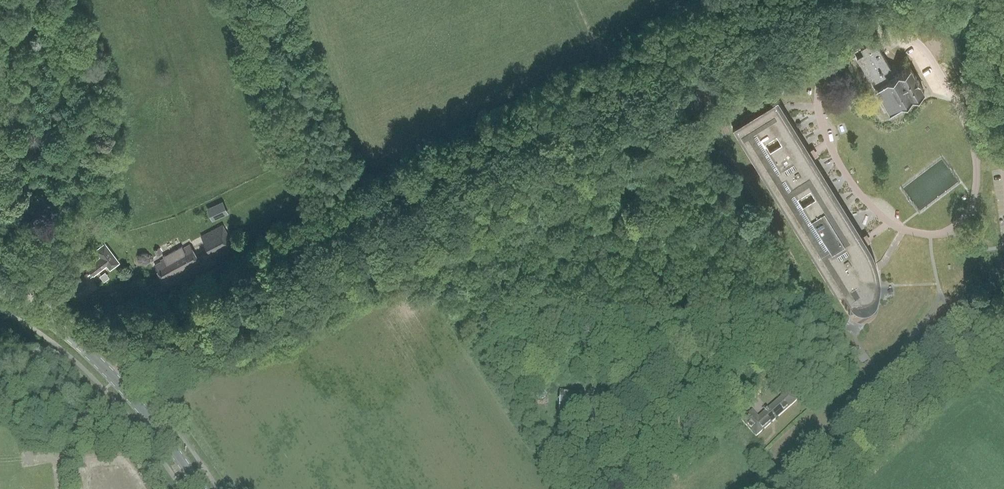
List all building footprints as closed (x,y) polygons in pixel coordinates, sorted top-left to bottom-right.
[(904,103),(924,91),(919,82),(920,82),(916,75),(915,76),(909,66),(894,75),(890,67),(891,67),(874,39),(854,51),(857,56),(856,56),(870,79),(871,79),(875,86),(874,86),(889,112),(890,111),(904,103)] [(821,269),(826,278),(835,293),(850,316),(865,313),(867,313),(869,312),(871,312),(873,310),(874,309),(875,307),(876,305),(876,303),(877,295),(877,286),(876,278),(875,271),(872,263),(870,256),(866,250),(861,241),(845,215),(821,176),(799,141),(774,102),(733,127),(748,150),(763,174),(778,199),(792,222),(806,246),(821,269)] [(214,220),(230,212),(225,200),(208,207),(214,220)] [(223,224),(201,235),(212,257),(234,245),(223,224)] [(91,272),(88,274),(88,273),(71,286),(73,288),(71,290),(76,297),(79,296),(80,298),(91,290),(97,286),(90,277),(107,265),(110,269),(120,262),(105,242),(95,250),(100,257),(87,266),(91,272)] [(181,273),(193,267),(201,263),(191,244),(183,248),(163,260),(156,264),(163,278),(179,269),(181,273)] [(153,386),(159,382),(155,377),(150,381),(153,386)] [(584,413),(585,393),(560,391),(559,411),(584,413)] [(756,437),(797,400),(789,391),(758,418),(752,411),(748,415),(746,413),(739,418),(756,437)] [(605,487),(612,479),(604,472),(598,479),(595,476),(592,480),(599,485),(601,483),(605,487)]
